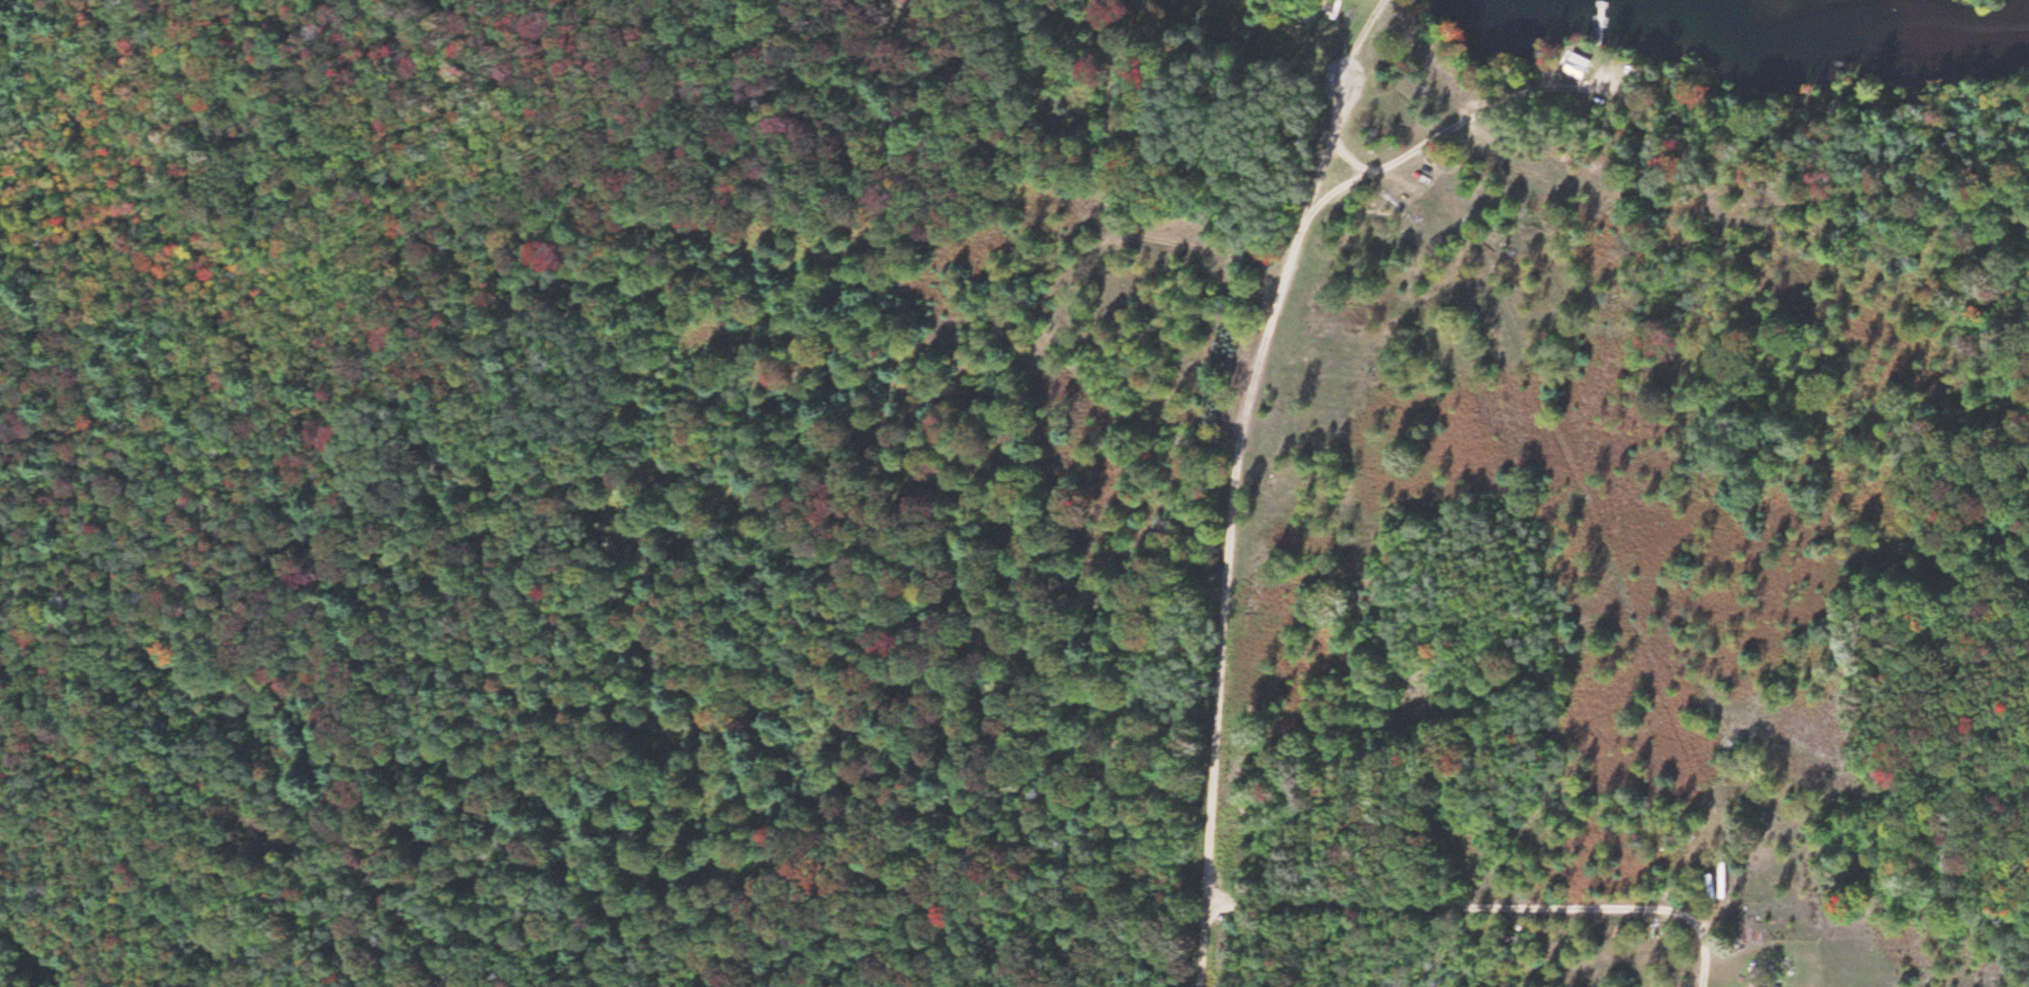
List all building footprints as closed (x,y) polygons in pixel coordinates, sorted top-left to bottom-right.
[(1571,50),(1563,70),(1582,79),(1591,59),(1571,50)]
